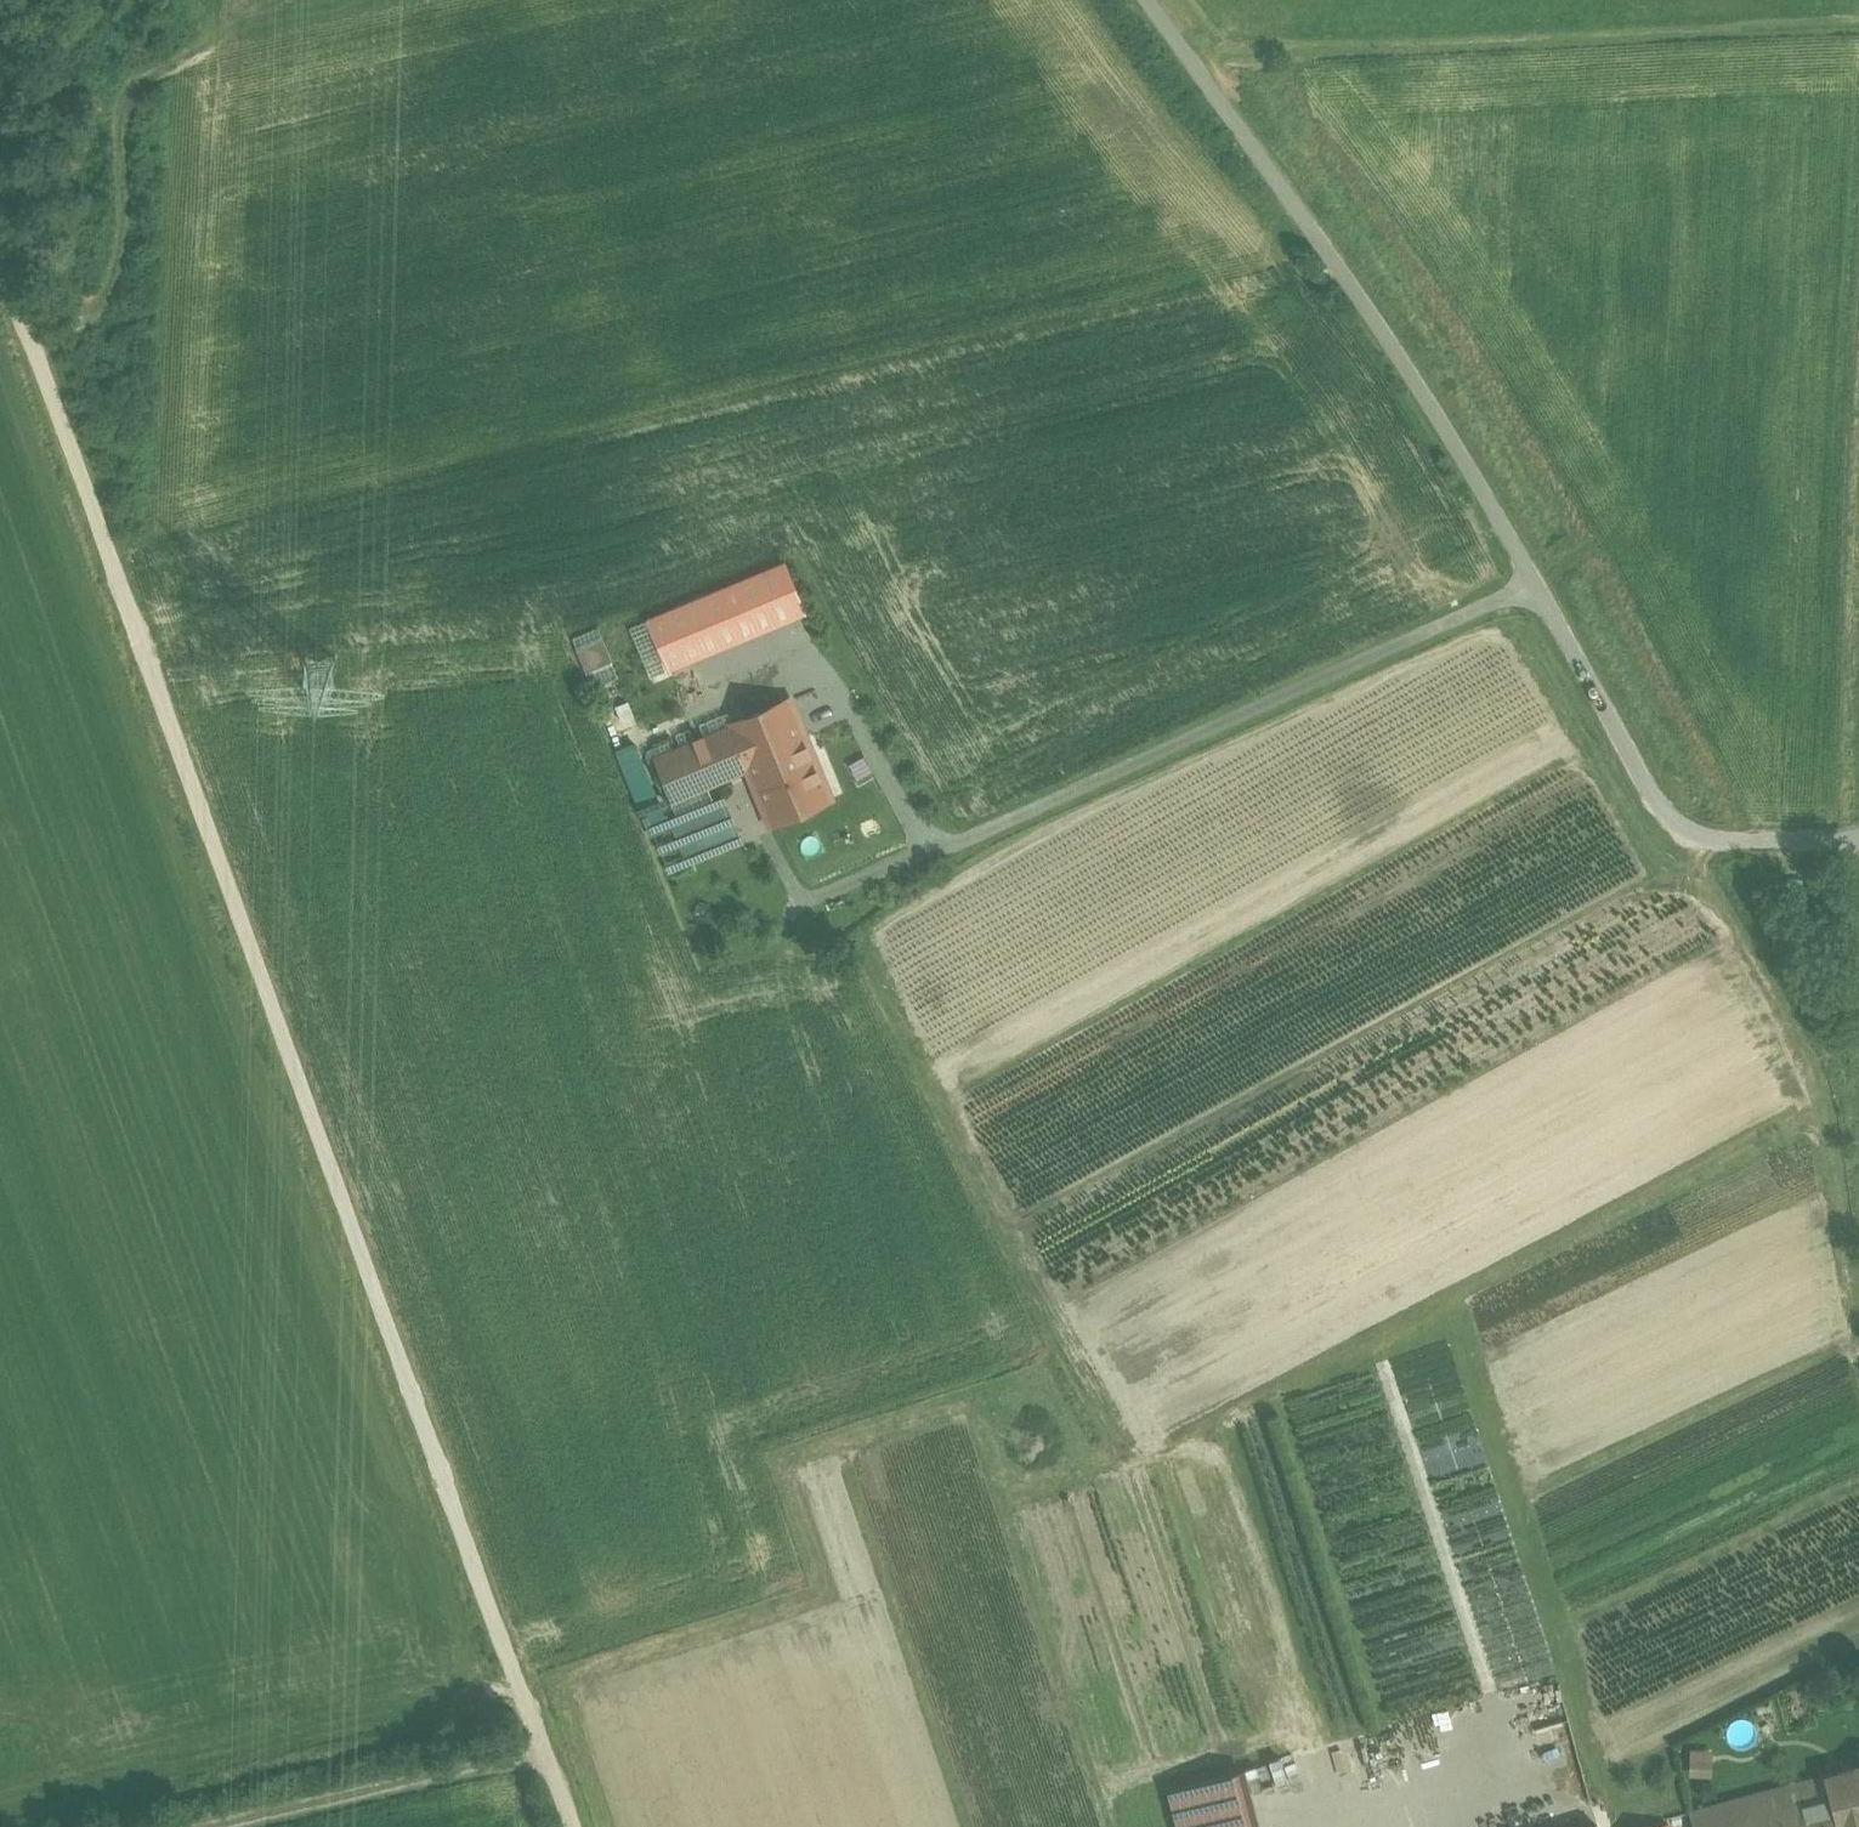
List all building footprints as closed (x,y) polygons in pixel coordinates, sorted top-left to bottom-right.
[(785,567),(638,627),(659,681),(807,621),(785,567)] [(771,829),(837,801),(795,700),(654,758),(674,806),(749,775),(771,829)] [(1710,1775),(1711,1748),(1687,1747),(1686,1775),(1710,1775)] [(1823,1772),(1837,1826),(1858,1826),(1858,1763),(1823,1772)] [(1165,1789),(1176,1826),(1257,1826),(1241,1769),(1165,1789)] [(1686,1808),(1691,1826),(1837,1826),(1823,1772),(1686,1808)]
